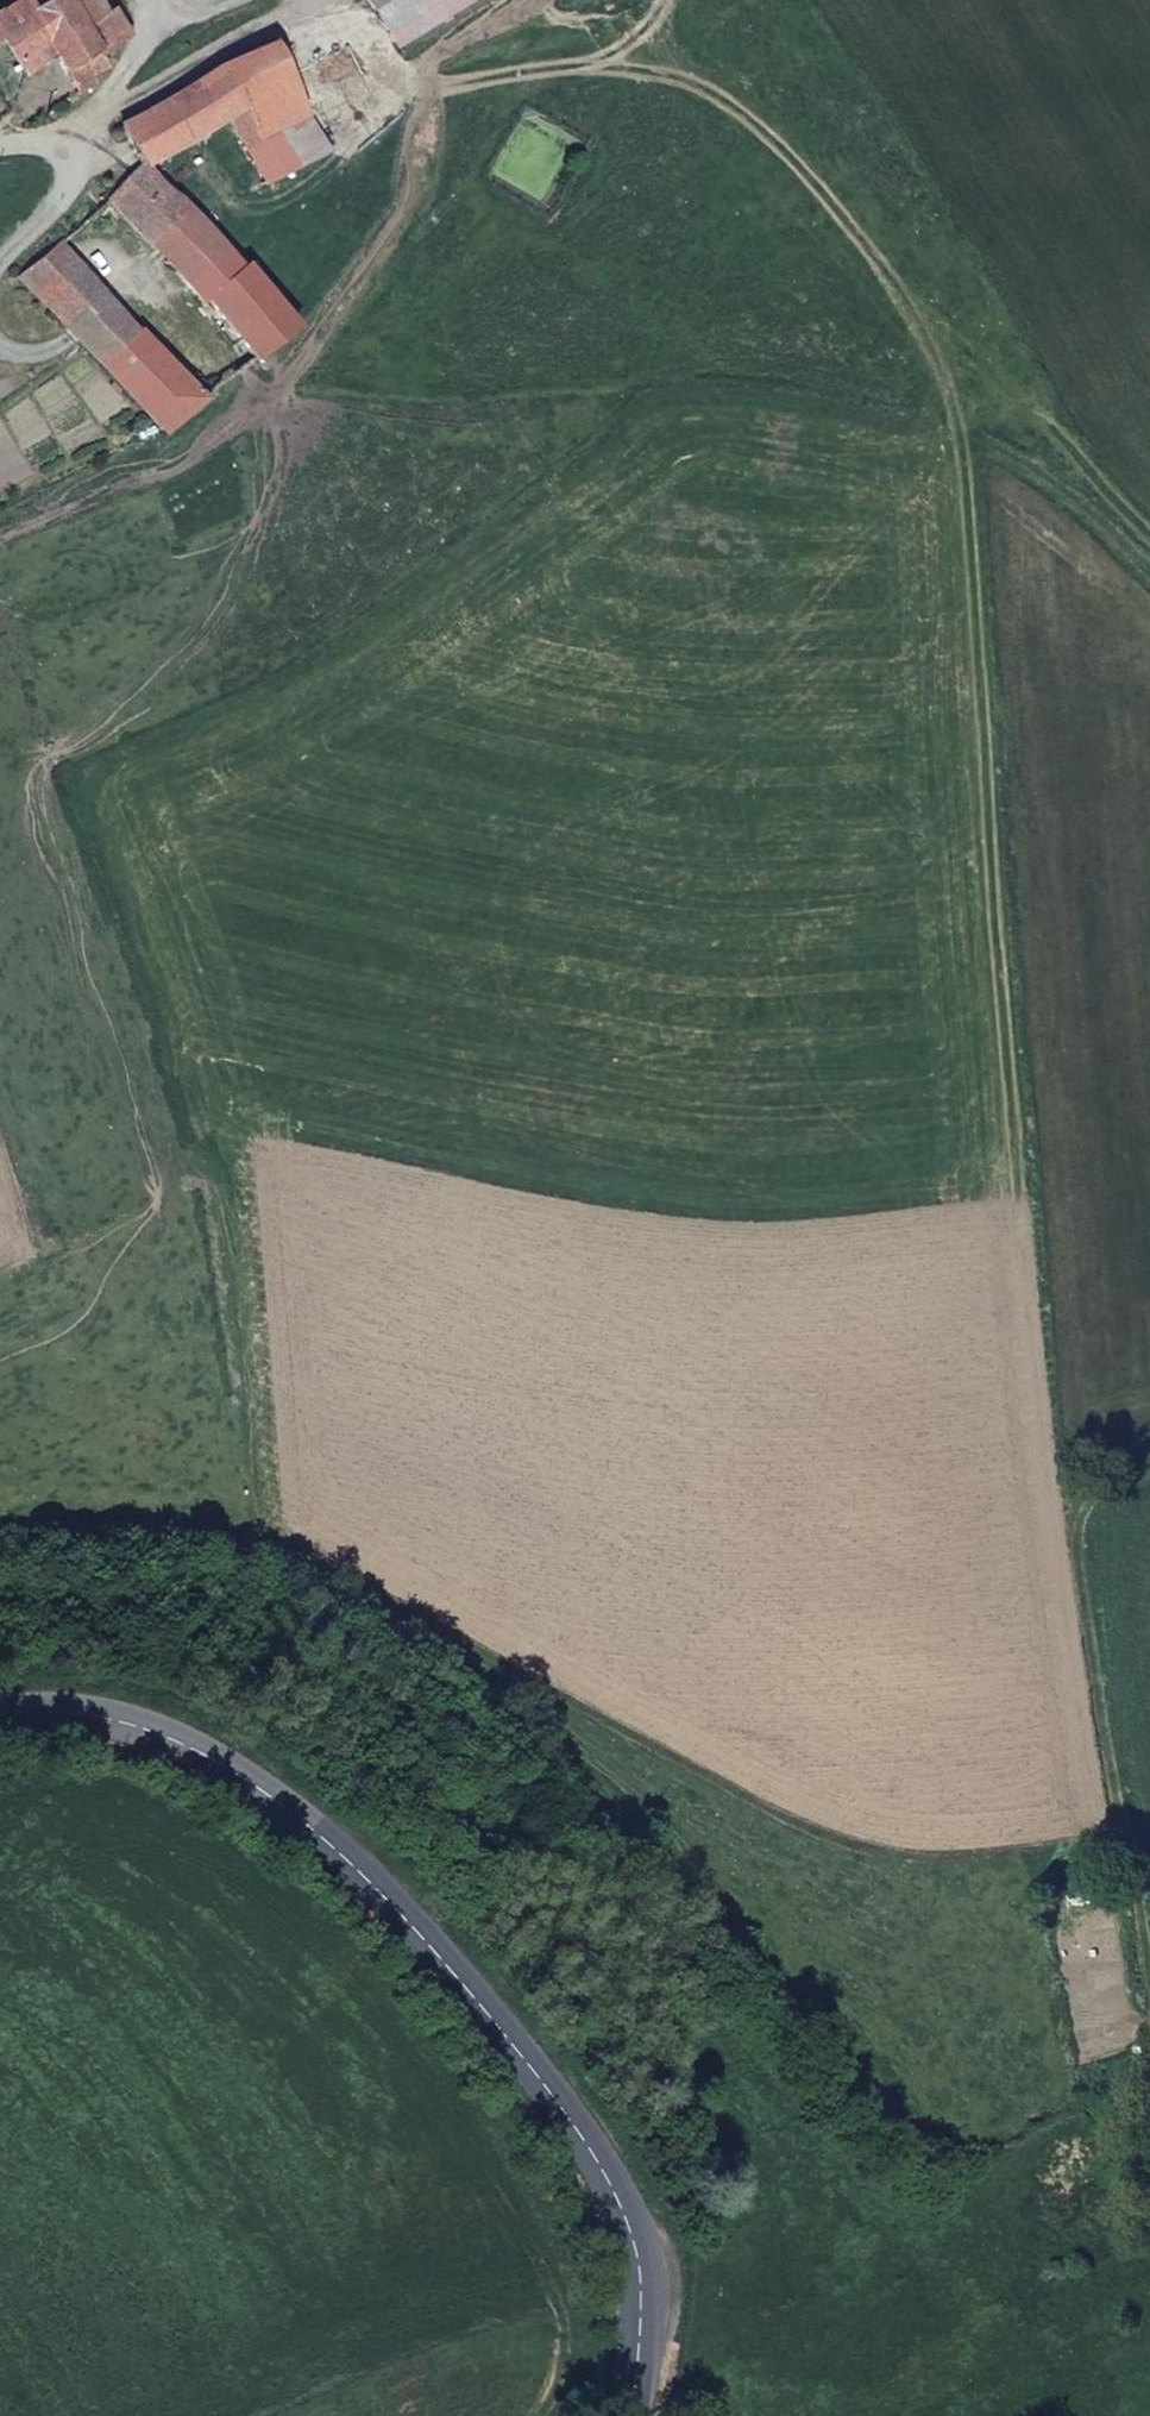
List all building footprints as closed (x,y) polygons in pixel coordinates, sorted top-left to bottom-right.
[(93,34),(78,9),(72,0),(31,0),(30,1),(30,0),(14,0),(0,9),(0,24),(1,26),(27,61),(54,44),(78,81),(95,71),(77,44),(93,34)] [(91,0),(72,0),(78,9),(91,0)] [(93,34),(113,20),(101,0),(91,0),(78,9),(93,34)] [(393,28),(441,0),(376,0),(393,28)] [(327,142),(298,83),(273,30),(202,66),(119,120),(142,159),(228,113),(248,101),(260,124),(241,136),(263,179),(327,142)] [(228,113),(241,136),(260,124),(248,101),(228,113)] [(236,264),(142,159),(107,197),(197,299),(206,290),(252,340),(288,308),(243,259),(236,264)] [(21,275),(81,338),(97,354),(136,320),(63,239),(21,275)] [(155,412),(169,409),(195,385),(136,320),(97,354),(155,412)]
